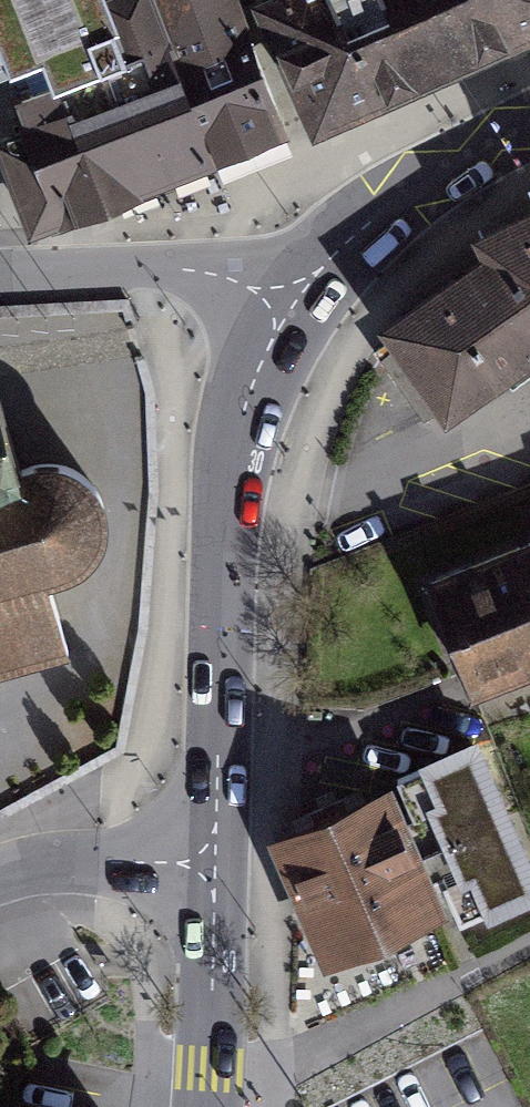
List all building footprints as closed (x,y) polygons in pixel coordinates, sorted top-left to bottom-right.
[(3,83),(21,128),(0,137),(0,168),(22,233),(285,130),(233,0),(0,0),(0,84),(3,83)] [(263,12),(310,125),(529,33),(529,0),(278,0),(263,12)] [(491,243),(500,256),(383,340),(438,421),(529,358),(529,227),(491,243)] [(74,646),(53,570),(75,562),(91,555),(101,542),(111,521),(109,495),(97,470),(78,452),(52,448),(36,452),(26,459),(1,368),(0,368),(0,666),(74,646)] [(529,664),(529,530),(430,568),(474,685),(529,664)] [(462,921),(529,888),(529,880),(467,747),(395,781),(462,921)] [(385,804),(283,851),(341,976),(443,929),(385,804)]
